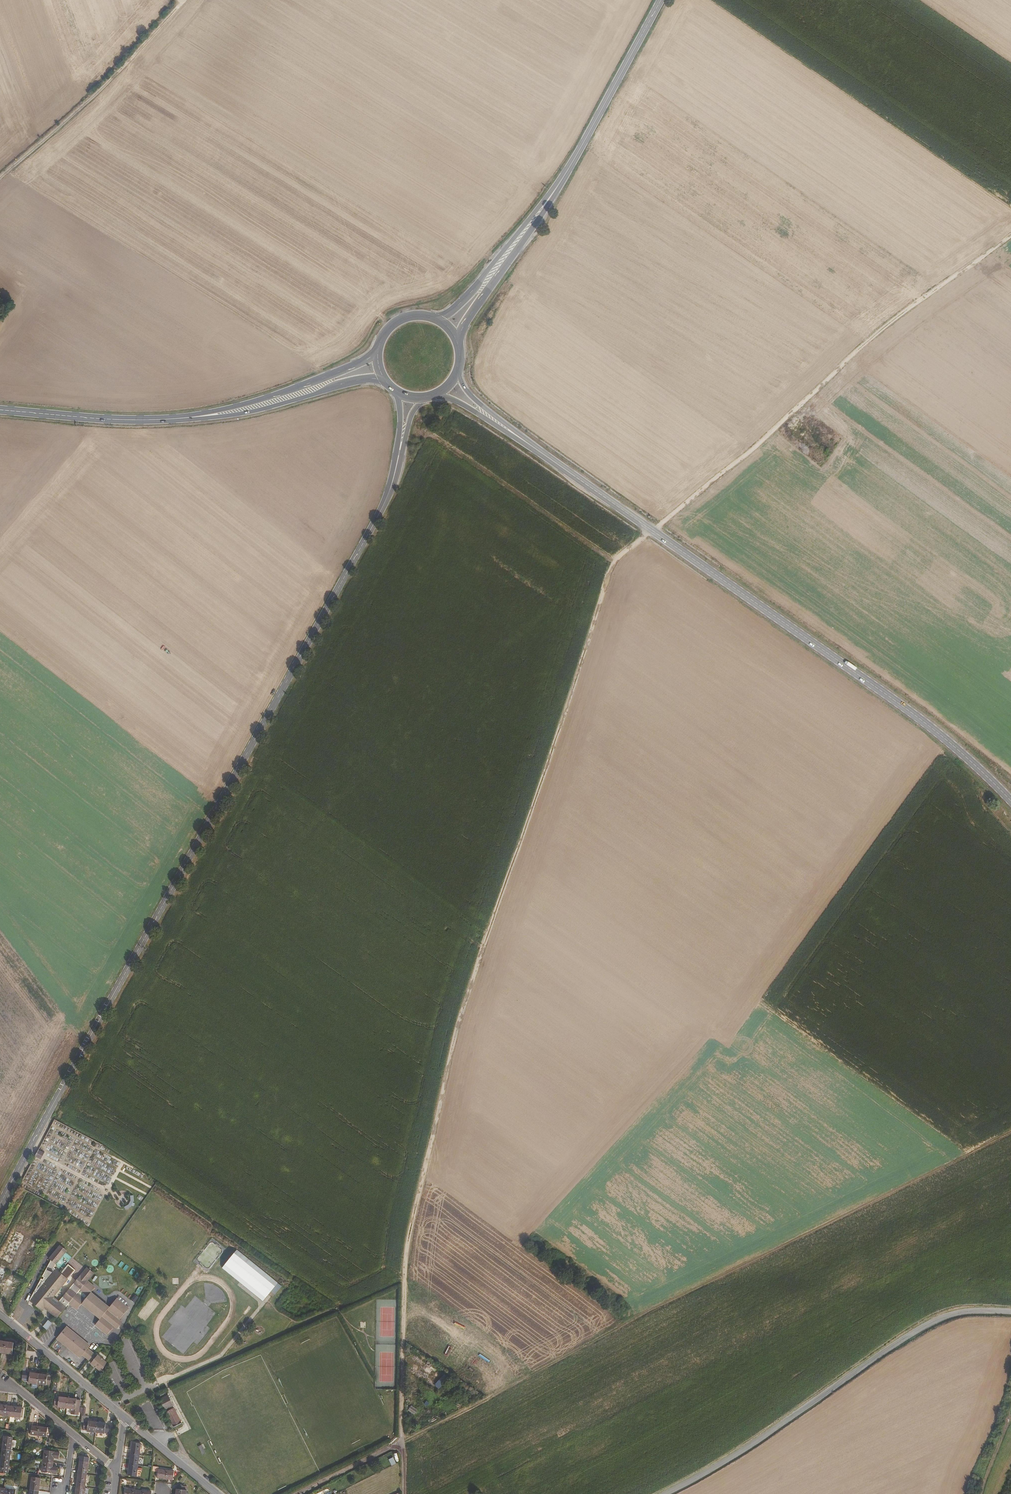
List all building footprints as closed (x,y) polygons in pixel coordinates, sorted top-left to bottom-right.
[(55,1267),(57,1264),(67,1251),(60,1245),(50,1258),(52,1260),(30,1301),(57,1269),(55,1267)] [(277,1284),(236,1249),(221,1268),(262,1302),(277,1284)] [(6,1253),(3,1259),(10,1262),(13,1256),(6,1253)] [(5,1276),(9,1267),(0,1264),(0,1274),(5,1276)] [(60,1300),(55,1296),(76,1270),(69,1264),(62,1273),(57,1269),(30,1301),(43,1311),(45,1308),(57,1318),(67,1306),(60,1300)] [(60,1300),(67,1306),(85,1284),(94,1273),(87,1268),(60,1300)] [(107,1310),(89,1295),(93,1290),(85,1284),(67,1306),(75,1312),(80,1306),(98,1321),(93,1327),(105,1337),(112,1329),(117,1323),(126,1312),(115,1301),(107,1310)] [(47,1329),(52,1322),(48,1319),(43,1326),(47,1329)] [(115,1331),(120,1325),(117,1323),(112,1329),(115,1331)] [(86,1352),(88,1349),(64,1329),(55,1341),(78,1360),(81,1357),(90,1365),(89,1366),(100,1374),(105,1365),(96,1358),(95,1359),(86,1352)] [(13,1343),(2,1342),(2,1341),(0,1341),(0,1353),(12,1354),(13,1343)] [(37,1384),(38,1374),(29,1372),(29,1374),(25,1373),(24,1381),(28,1382),(28,1383),(37,1384)] [(49,1384),(50,1377),(47,1376),(47,1375),(38,1374),(37,1384),(46,1386),(46,1384),(49,1384)] [(162,1408),(172,1404),(166,1393),(157,1398),(162,1408)] [(66,1409),(67,1398),(58,1397),(58,1398),(54,1398),(54,1406),(57,1406),(57,1408),(66,1409)] [(78,1417),(80,1401),(76,1401),(76,1399),(67,1398),(66,1409),(71,1410),(71,1416),(78,1417)] [(11,1406),(0,1404),(0,1415),(9,1416),(11,1406)] [(20,1418),(22,1407),(11,1406),(9,1416),(20,1418)] [(181,1422),(173,1407),(164,1412),(172,1427),(181,1422)] [(95,1433),(96,1422),(87,1421),(87,1422),(83,1422),(82,1430),(86,1430),(86,1431),(95,1433)] [(108,1433),(109,1425),(105,1424),(105,1423),(96,1422),(95,1433),(104,1434),(104,1432),(108,1433)] [(45,1437),(46,1428),(31,1426),(30,1435),(45,1437)] [(11,1450),(13,1436),(3,1435),(1,1449),(11,1450)] [(139,1455),(140,1444),(131,1443),(129,1454),(139,1455)] [(11,1450),(1,1449),(0,1456),(0,1461),(9,1462),(11,1450)] [(53,1462),(54,1451),(44,1450),(42,1461),(53,1462)] [(137,1465),(139,1455),(129,1454),(128,1464),(137,1465)] [(86,1475),(89,1457),(80,1456),(77,1473),(86,1475)] [(9,1462),(0,1461),(0,1472),(8,1473),(9,1462)] [(52,1466),(53,1462),(42,1461),(40,1472),(51,1473),(51,1472),(56,1473),(57,1467),(52,1466)] [(136,1477),(137,1465),(128,1464),(127,1476),(136,1477)] [(172,1481),(173,1471),(157,1469),(156,1479),(172,1481)] [(85,1487),(86,1475),(77,1473),(75,1486),(85,1487)] [(38,1491),(39,1477),(31,1477),(29,1490),(38,1491)] [(186,1490),(185,1490),(185,1486),(177,1485),(177,1489),(175,1489),(175,1493),(185,1493),(186,1490)] [(85,1487),(75,1486),(74,1493),(84,1493),(85,1487)]
